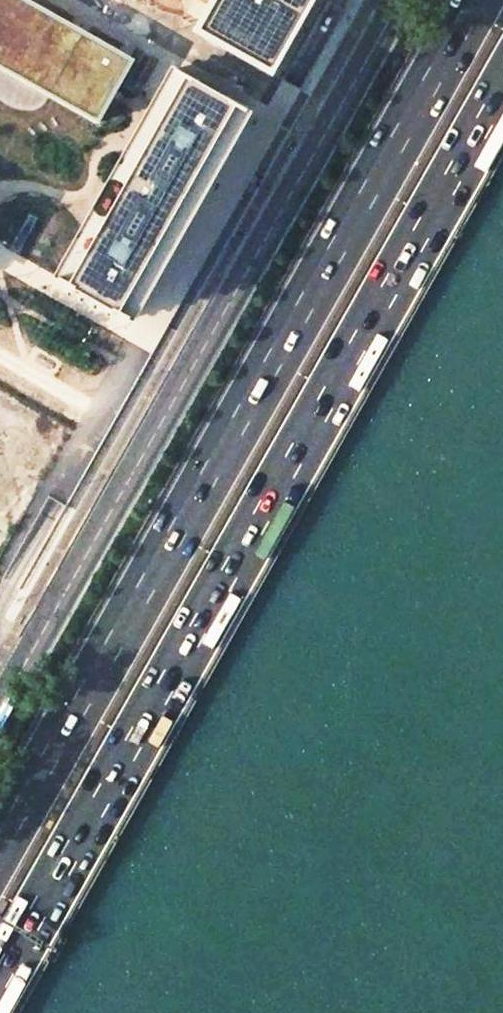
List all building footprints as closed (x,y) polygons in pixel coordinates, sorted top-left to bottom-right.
[(50,95),(99,123),(113,98),(135,59),(30,0),(0,0),(0,67),(50,95)] [(194,31),(274,77),(318,0),(211,0),(194,31)] [(255,111),(175,65),(154,102),(125,154),(108,184),(83,229),(56,275),(136,321),(255,111)]
